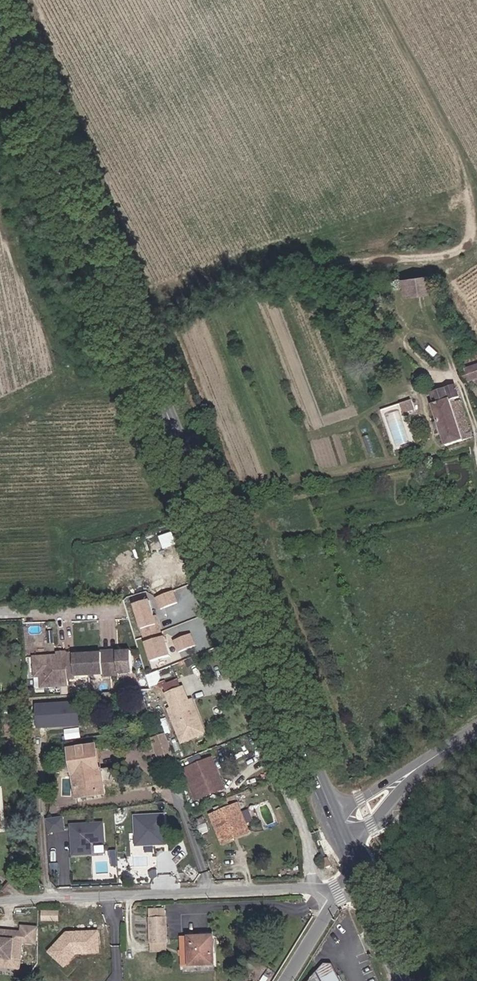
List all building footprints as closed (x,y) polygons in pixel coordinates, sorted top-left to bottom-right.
[(420,274),(401,277),(402,286),(403,289),(422,286),(420,274)] [(389,279),(383,279),(385,289),(402,286),(401,277),(389,279)] [(471,380),(476,377),(476,362),(466,366),(471,380)] [(443,394),(434,397),(440,405),(446,402),(443,394)] [(442,409),(440,405),(434,397),(422,401),(426,411),(423,413),(436,449),(461,440),(448,407),(442,409)] [(412,442),(404,413),(416,409),(413,399),(384,407),(394,447),(412,442)] [(249,534),(242,518),(232,522),(238,538),(249,534)] [(174,532),(161,536),(165,548),(178,544),(174,532)] [(178,600),(173,589),(157,595),(161,607),(178,600)] [(170,653),(164,635),(162,635),(158,622),(156,622),(148,598),(134,603),(152,659),(170,653)] [(195,644),(190,632),(174,638),(179,650),(195,644)] [(54,654),(34,656),(36,676),(41,675),(48,675),(49,685),(69,684),(69,677),(77,676),(76,674),(104,672),(104,674),(120,673),(120,671),(134,670),(132,648),(118,649),(118,648),(102,649),(102,651),(75,653),(74,651),(67,652),(67,650),(58,651),(58,654),(58,656),(56,656),(54,654)] [(49,685),(48,675),(41,675),(42,686),(49,685)] [(174,704),(170,705),(182,736),(196,730),(200,722),(196,712),(199,711),(194,697),(190,698),(185,684),(168,690),(174,704)] [(86,724),(84,702),(39,706),(41,728),(86,724)] [(196,730),(182,736),(183,739),(206,730),(199,711),(196,712),(200,722),(196,730)] [(165,735),(152,739),(161,765),(173,760),(165,735)] [(95,790),(91,771),(98,770),(93,741),(67,746),(75,794),(95,790)] [(190,766),(202,793),(223,784),(211,757),(190,766)] [(202,793),(190,766),(186,767),(198,795),(202,793)] [(91,771),(95,790),(101,789),(98,770),(91,771)] [(217,817),(241,808),(238,801),(214,810),(217,817)] [(241,808),(217,817),(225,839),(249,829),(241,808)] [(165,843),(164,814),(135,815),(136,832),(144,832),(144,844),(165,843)] [(64,830),(63,816),(47,818),(48,831),(64,830)] [(105,841),(104,822),(71,824),(73,855),(92,853),(91,842),(105,841)] [(144,844),(144,832),(136,832),(136,844),(144,844)] [(186,860),(182,848),(170,852),(174,864),(186,860)] [(52,952),(59,952),(60,917),(48,917),(47,948),(43,948),(42,956),(52,957),(52,952)] [(168,917),(152,918),(153,941),(169,941),(168,917)] [(18,953),(21,935),(36,937),(37,922),(23,920),(22,926),(0,923),(0,959),(9,961),(10,952),(18,953)] [(210,933),(184,934),(185,962),(216,962),(215,951),(210,951),(210,933)] [(91,946),(69,945),(68,968),(90,969),(91,946)] [(18,953),(10,952),(9,961),(17,961),(18,953)] [(332,965),(326,964),(311,980),(343,980),(332,965)]
